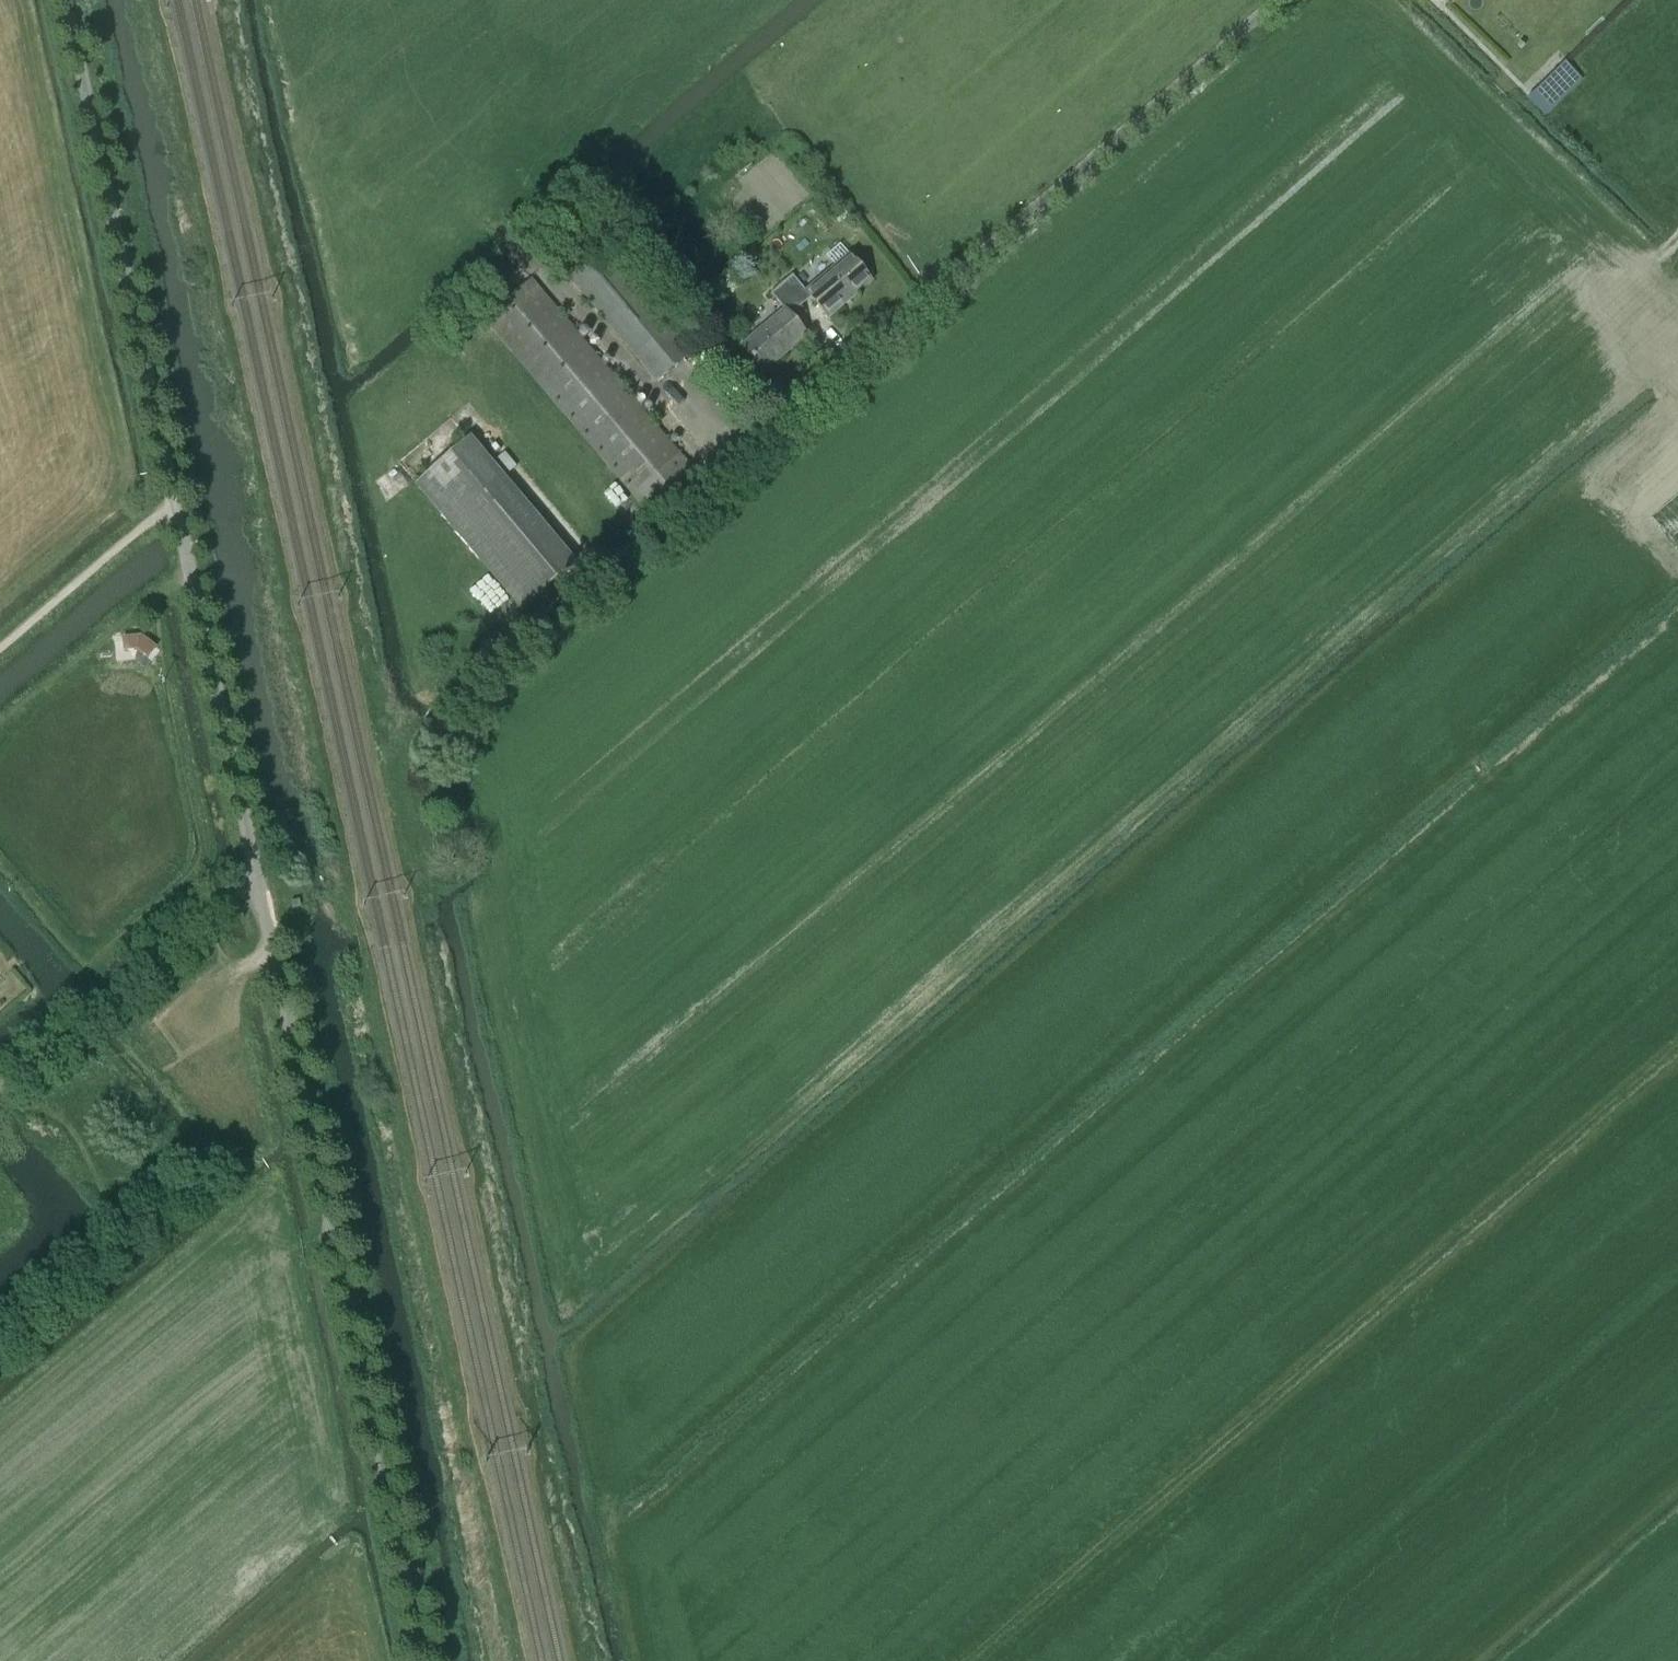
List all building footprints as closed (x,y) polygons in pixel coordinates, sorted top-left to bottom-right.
[(1533,92),(1546,105),(1551,110),(1580,82),(1562,64),(1533,92)] [(656,382),(690,354),(587,233),(554,261),(656,382)] [(781,286),(799,309),(810,300),(827,320),(870,284),(847,257),(805,292),(792,277),(781,286)] [(694,476),(678,457),(530,282),(485,319),(649,513),(672,493),(680,502),(691,493),(684,485),(694,476)] [(799,309),(781,286),(770,296),(783,311),(740,348),(764,375),(806,339),(788,319),(799,309)] [(416,485),(517,604),(522,610),(576,565),(470,439),(416,485)] [(123,639),(124,652),(137,650),(147,658),(155,648),(141,637),(123,639)] [(292,907),(300,906),(299,899),(291,901),(292,907)]
